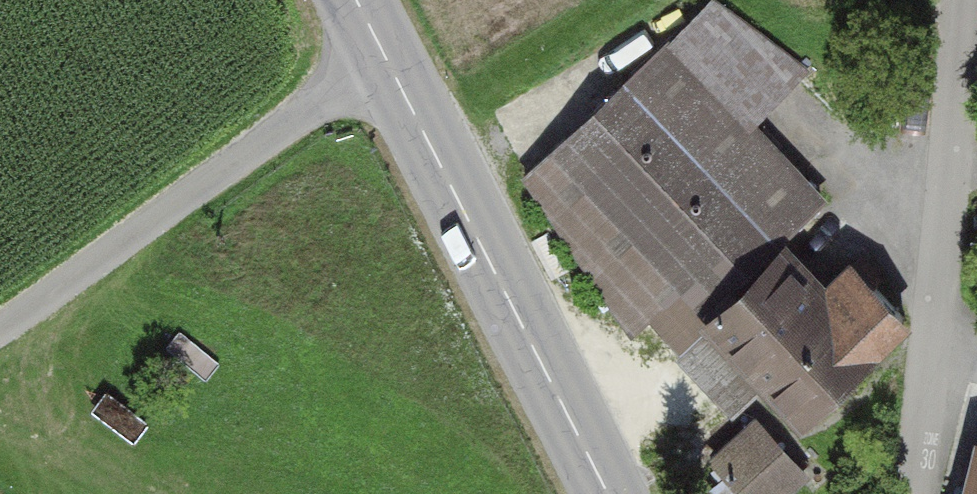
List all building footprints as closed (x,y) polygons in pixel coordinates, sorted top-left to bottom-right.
[(791,238),(826,198),(762,129),(810,74),(717,0),(709,0),(525,180),(628,336),(649,320),(673,349),(791,238)] [(673,349),(730,412),(755,391),(800,438),(913,325),(850,256),(829,276),(791,238),(673,349)] [(711,456),(744,493),(782,493),(809,467),(758,413),(711,456)] [(965,493),(976,493),(976,443),(965,493)]
